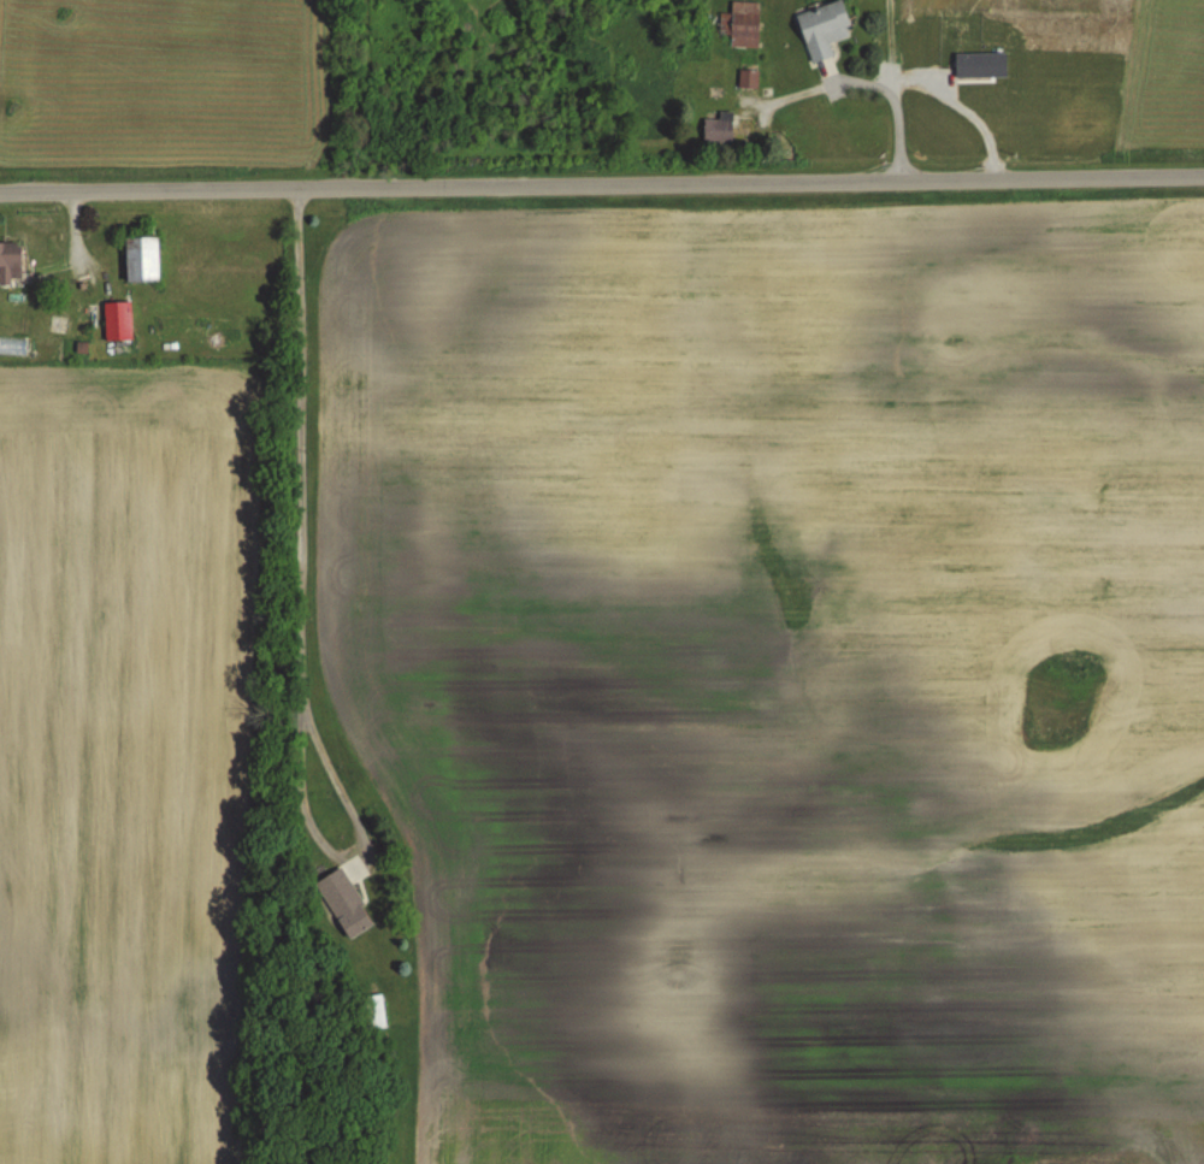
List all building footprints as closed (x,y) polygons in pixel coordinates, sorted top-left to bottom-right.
[(758,49),(758,3),(731,2),(731,14),(720,14),(719,35),(730,35),(730,48),(758,49)] [(810,64),(833,57),(829,43),(852,37),(841,2),(797,15),(810,64)] [(756,88),(756,72),(740,72),(740,88),(756,88)] [(731,113),(719,113),(719,119),(703,119),(703,142),(731,142),(731,113)] [(157,284),(157,239),(125,239),(125,284),(157,284)] [(20,284),(20,244),(0,244),(0,284),(20,284)] [(131,342),(131,304),(88,304),(88,342),(131,342)] [(314,884),(349,940),(374,924),(340,868),(314,884)]
